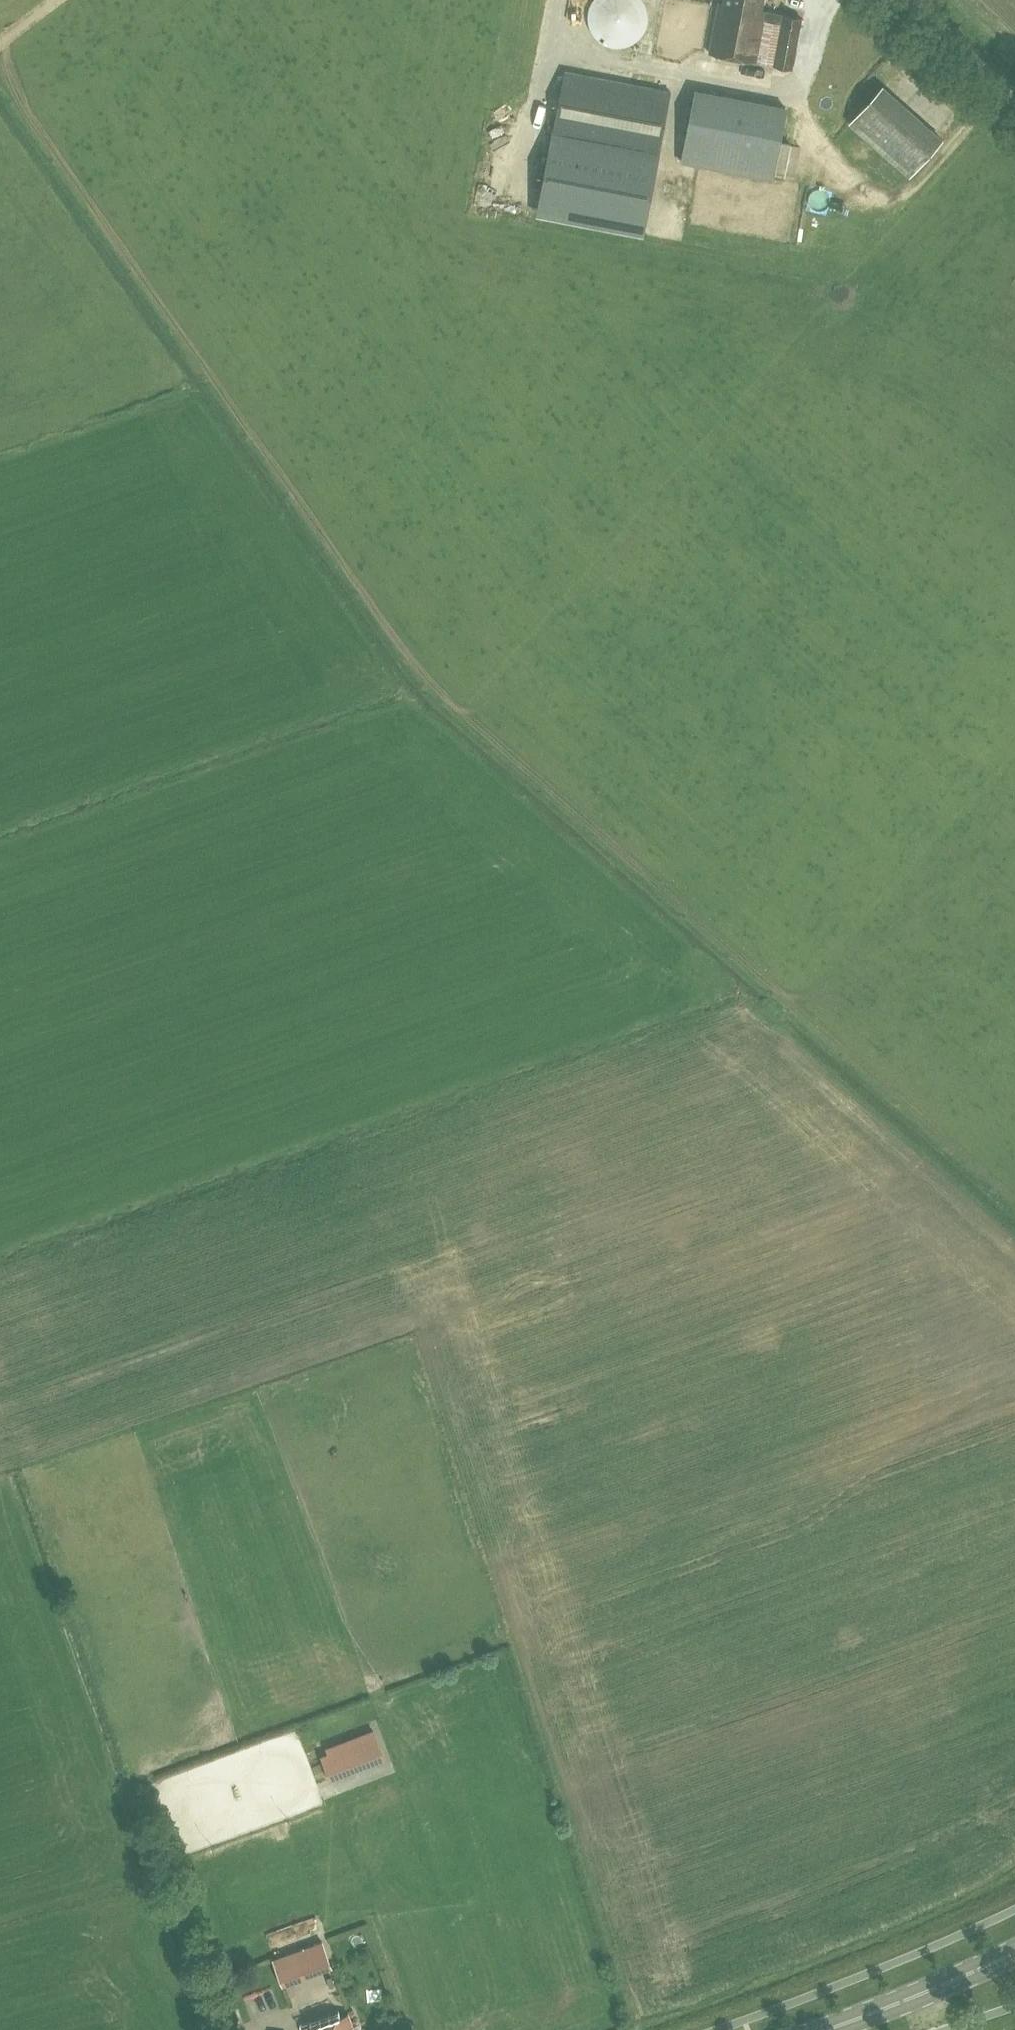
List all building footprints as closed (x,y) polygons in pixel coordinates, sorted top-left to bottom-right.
[(585,12),(585,13),(585,14),(585,15),(585,16),(585,17),(585,18),(585,19),(585,20),(585,21),(586,22),(586,23),(586,24),(587,25),(587,26),(587,27),(588,28),(588,29),(588,30),(589,30),(589,31),(590,32),(591,33),(591,34),(592,35),(593,36),(594,37),(594,38),(595,38),(596,39),(597,40),(598,41),(599,41),(600,42),(601,42),(602,43),(603,43),(604,44),(605,45),(606,45),(607,45),(608,46),(609,46),(610,46),(611,46),(612,46),(613,47),(614,47),(615,47),(616,47),(617,47),(618,47),(619,47),(620,47),(621,46),(622,46),(623,46),(624,46),(625,46),(626,45),(627,45),(628,45),(629,44),(630,44),(631,43),(632,43),(633,42),(634,41),(635,41),(636,40),(637,40),(638,39),(638,38),(639,38),(640,37),(640,36),(641,35),(642,35),(642,34),(643,33),(643,32),(644,31),(645,30),(645,29),(646,28),(646,27),(647,26),(647,25),(647,24),(648,23),(648,22),(648,21),(648,20),(648,19),(648,18),(648,17),(649,16),(649,15),(649,14),(648,13),(648,12),(648,11),(648,10),(648,9),(648,8),(647,7),(647,6),(647,5),(647,4),(646,3),(646,2),(645,1),(645,0),(589,0),(588,0),(588,1),(588,2),(587,3),(587,4),(586,5),(586,6),(586,7),(586,8),(585,9),(585,10),(585,11),(585,12)] [(666,42),(692,45),(697,0),(671,0),(666,42)] [(757,61),(764,23),(781,27),(774,64),(793,68),(802,19),(762,11),(764,0),(724,0),(723,3),(720,2),(710,52),(757,61)] [(565,72),(553,139),(660,158),(671,91),(565,72)] [(883,85),(851,122),(912,176),(944,139),(883,85)] [(681,161),(699,164),(772,178),(775,166),(786,107),(696,89),(681,161)] [(660,158),(553,139),(541,213),(647,231),(660,158)] [(327,1752),(320,1755),(329,1779),(384,1758),(373,1729),(325,1747),(327,1752)] [(271,1928),(273,1938),(289,1934),(287,1924),(271,1928)] [(326,1955),(321,1941),(296,1950),(301,1964),(326,1955)] [(348,2014),(304,2029),(354,2029),(348,2014)]
